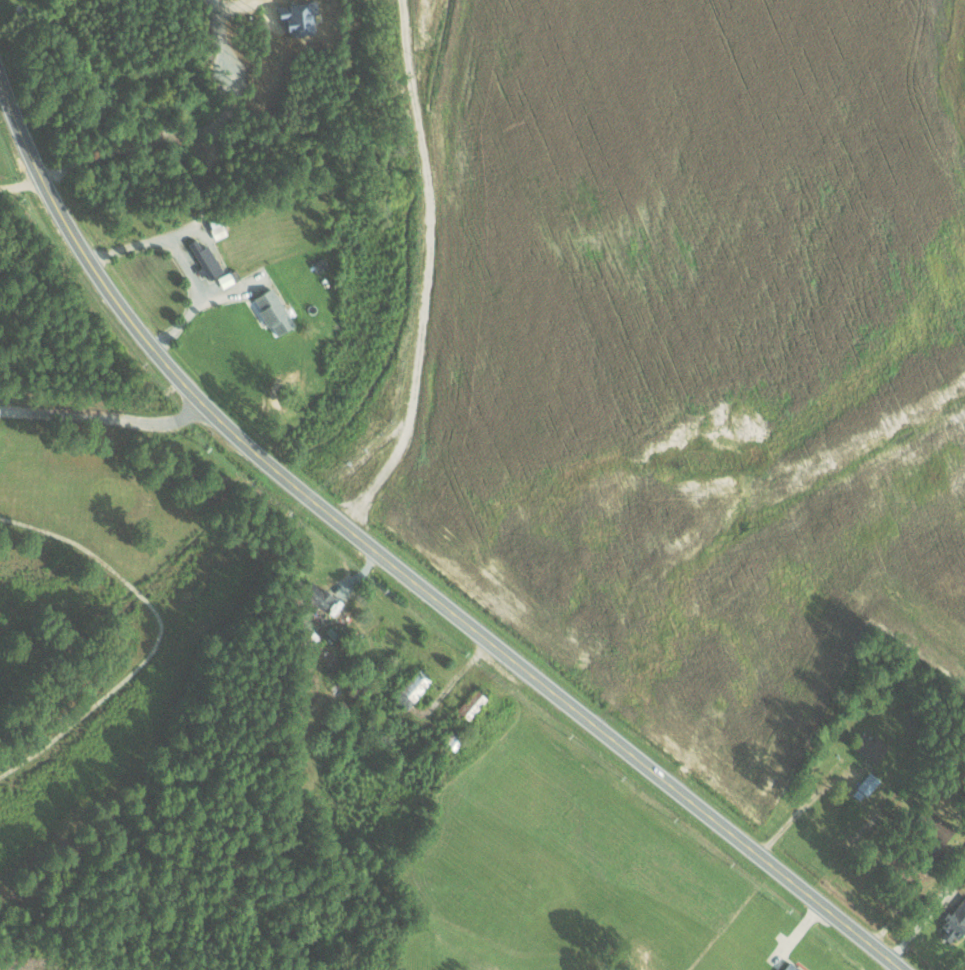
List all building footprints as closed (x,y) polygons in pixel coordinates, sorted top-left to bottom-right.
[(201,249),(197,238),(189,242),(207,281),(223,273),(210,245),(201,249)] [(297,324),(271,287),(252,300),(279,337),(297,324)] [(404,711),(431,682),(418,671),(392,700),(404,711)] [(468,720),(488,698),(478,688),(457,711),(468,720)] [(455,751),(462,739),(452,732),(444,743),(455,751)] [(856,748),(875,764),(889,748),(869,732),(856,748)] [(942,935),(953,944),(964,930),(964,895),(941,923),(948,929),(942,935)] [(791,960),(783,969),(803,969),(791,960)]
